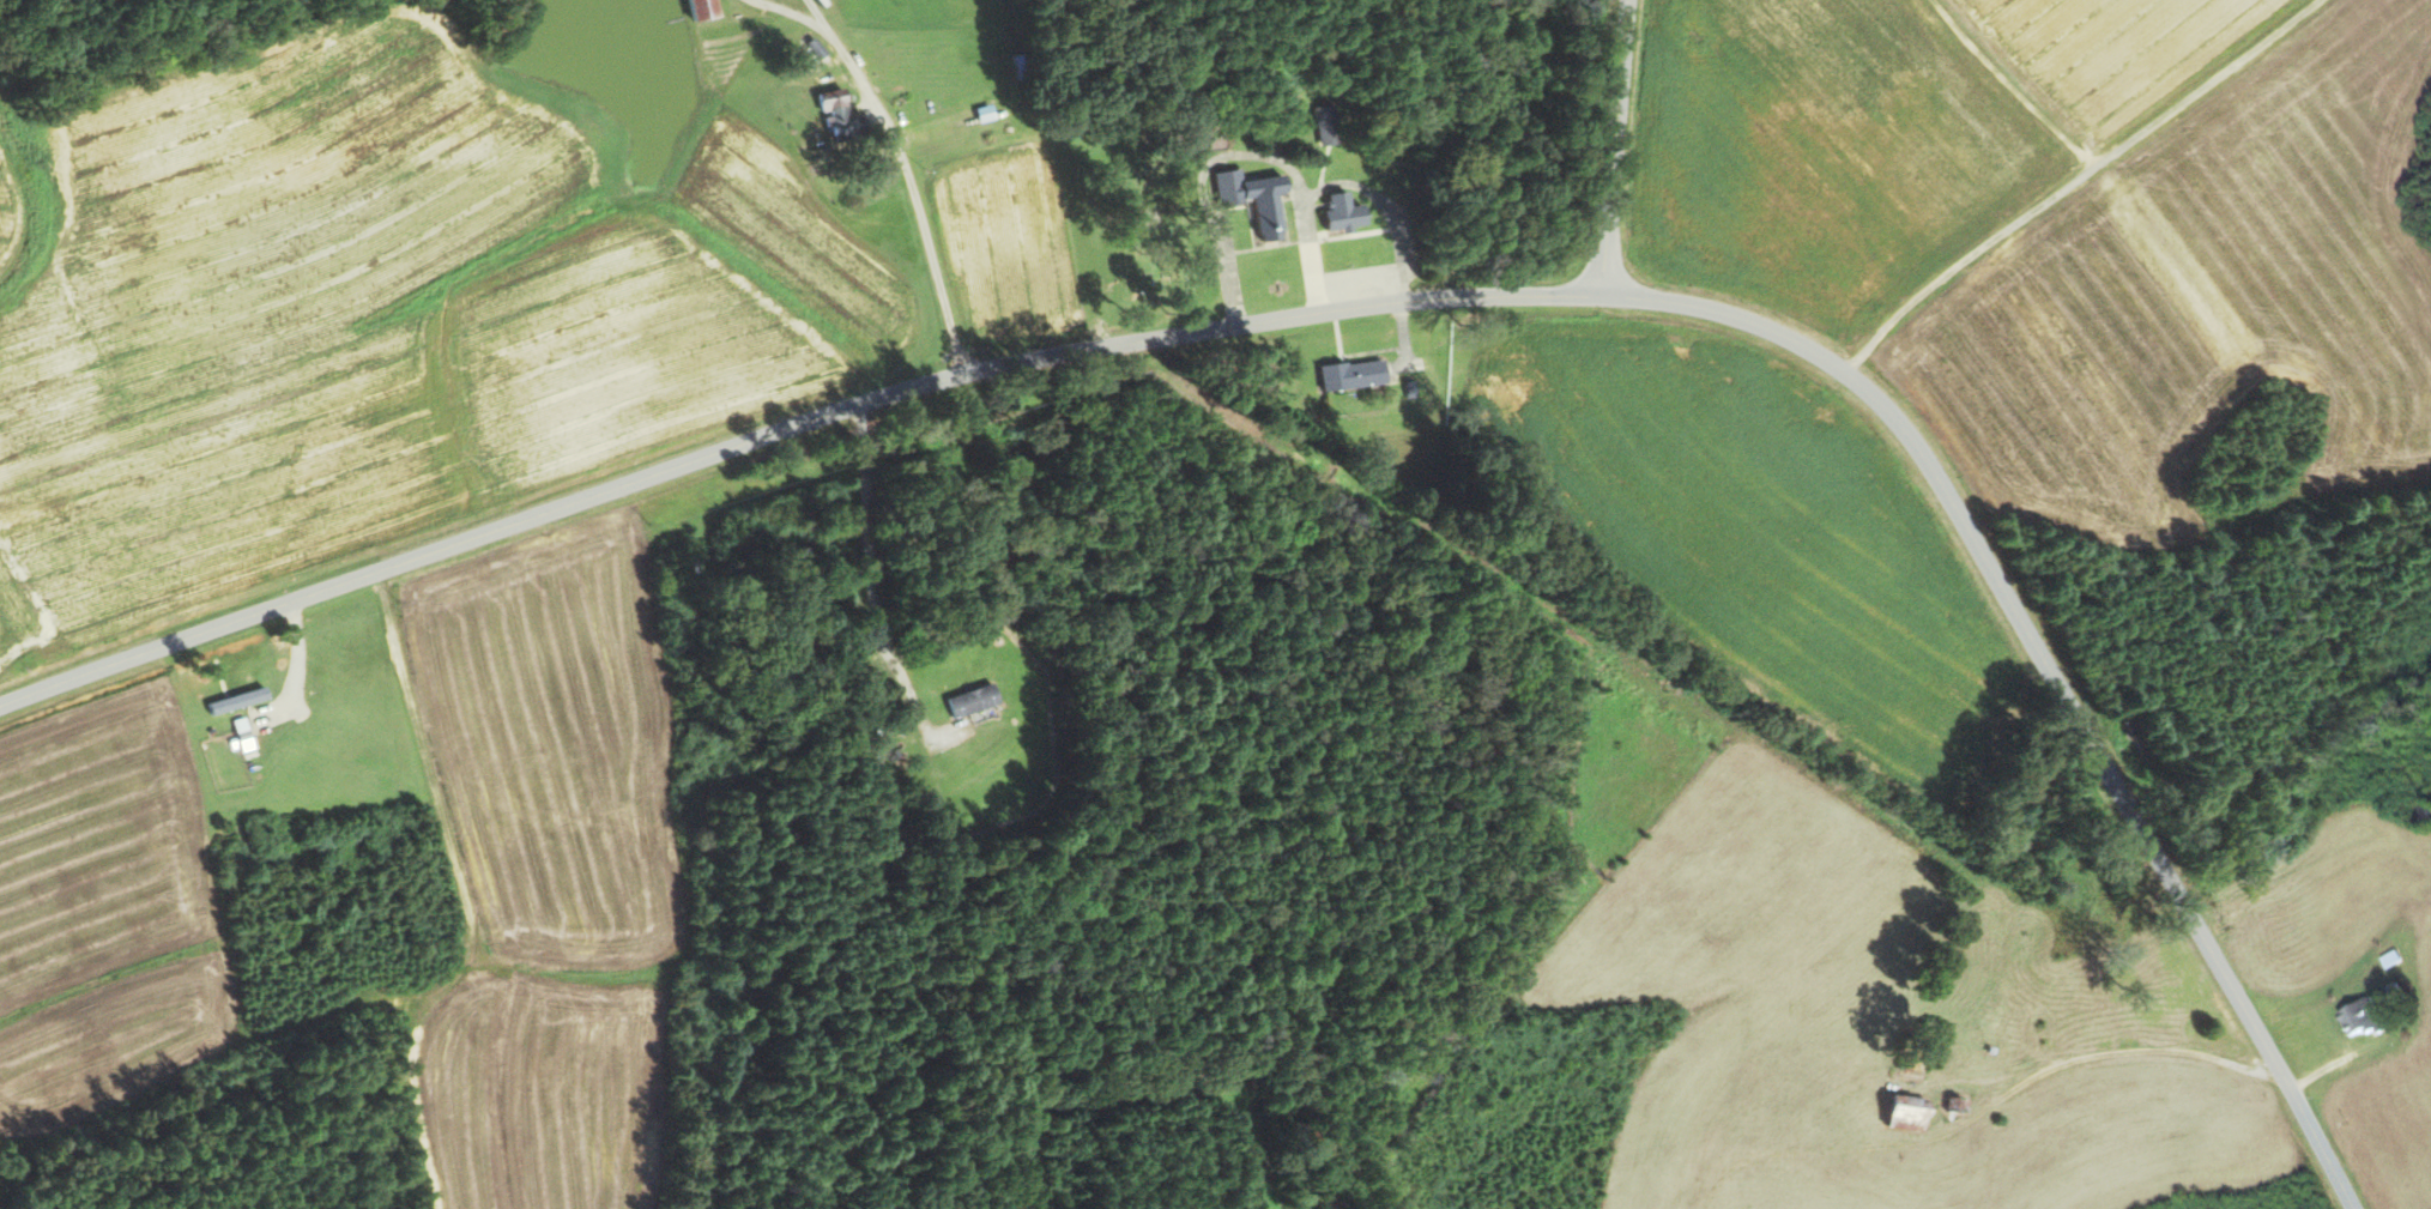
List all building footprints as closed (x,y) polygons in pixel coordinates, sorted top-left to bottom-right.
[(707,0),(679,0),(685,24),(711,17),(707,0)] [(812,114),(829,114),(828,123),(842,123),(842,93),(813,92),(812,114)] [(1275,175),(1237,180),(1235,168),(1209,172),(1214,205),(1247,200),(1252,242),(1276,238),(1270,194),(1277,193),(1275,175)] [(1321,233),(1364,225),(1360,203),(1345,206),(1342,190),(1321,194),(1323,209),(1317,210),(1321,233)] [(1313,367),(1317,395),(1381,385),(1377,357),(1313,367)] [(1414,399),(1413,381),(1401,381),(1402,400),(1414,399)] [(997,703),(990,682),(942,698),(948,719),(997,703)] [(273,702),(270,690),(212,700),(214,713),(273,702)] [(255,739),(252,728),(238,731),(242,742),(255,739)] [(2371,1008),(2374,1007),(2368,995),(2335,1011),(2349,1041),(2380,1026),(2371,1008)] [(1876,1127),(1919,1133),(1924,1101),(1882,1094),(1876,1127)] [(1961,1099),(1943,1098),(1942,1112),(1960,1113),(1961,1099)]
